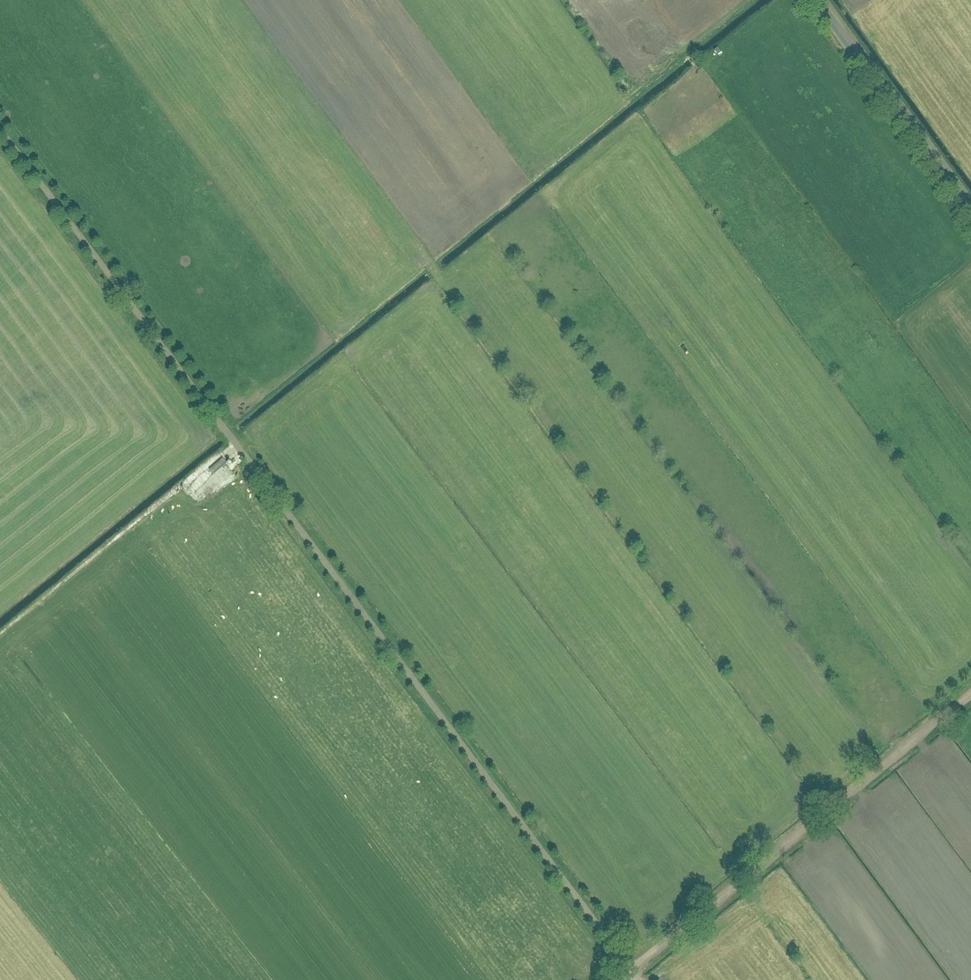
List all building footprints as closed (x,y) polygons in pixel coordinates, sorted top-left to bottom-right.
[(44,215),(38,203),(25,209),(30,221),(44,215)]
